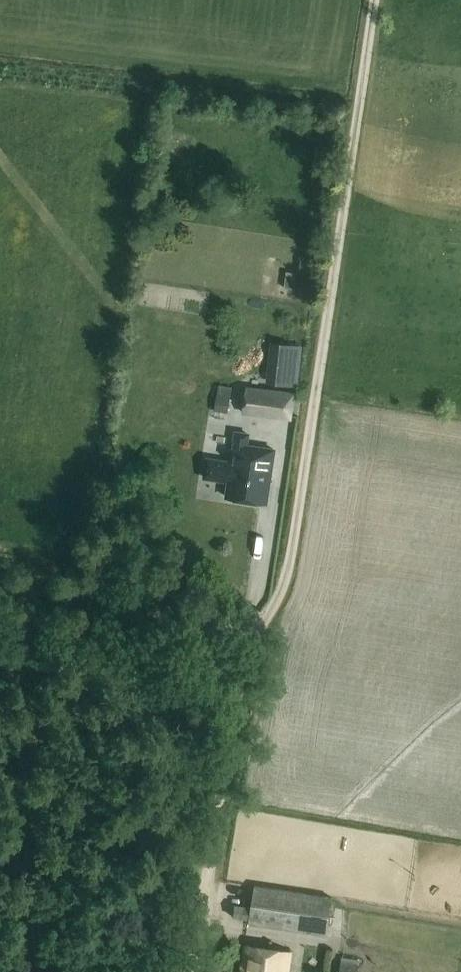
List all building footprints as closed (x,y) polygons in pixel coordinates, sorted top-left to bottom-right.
[(296,289),(297,273),(287,272),(285,288),(296,289)] [(278,377),(297,379),(300,340),(282,339),(278,377)] [(289,418),(293,393),(246,387),(243,411),(289,418)] [(231,389),(219,388),(214,411),(217,412),(226,413),(231,389)] [(265,506),(274,449),(246,444),(248,433),(235,431),(233,443),(234,443),(231,464),(206,460),(204,477),(228,480),(225,500),(265,506)] [(326,936),(327,926),(332,898),(256,886),(250,924),(296,931),(326,936)] [(290,953),(246,946),(242,971),(287,971),(290,953)]
